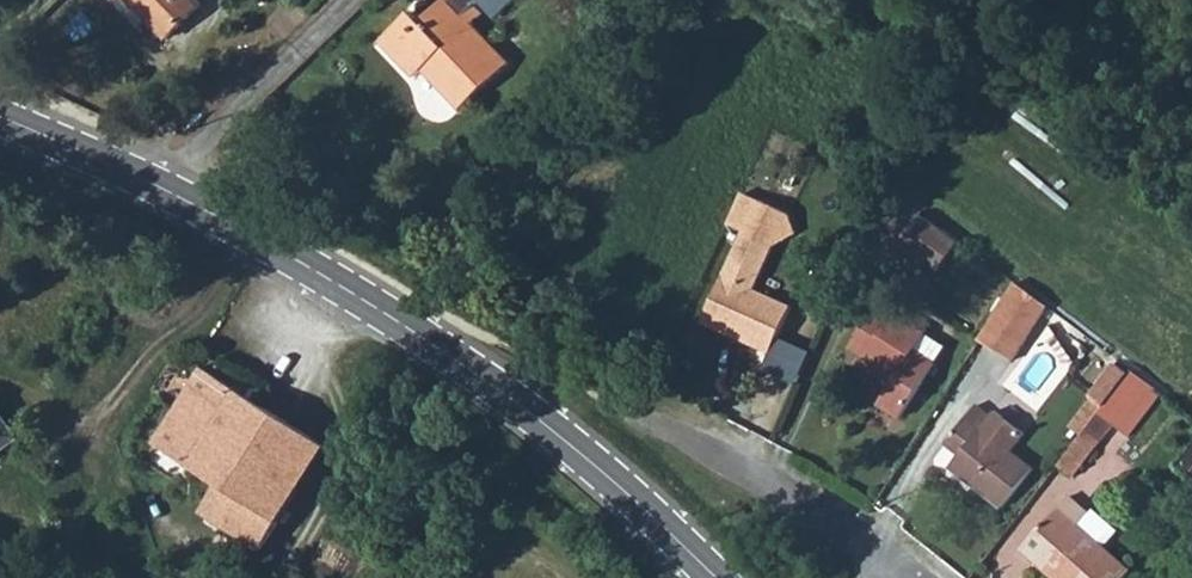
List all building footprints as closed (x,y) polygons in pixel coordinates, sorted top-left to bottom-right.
[(162,47),(199,12),(187,0),(115,0),(162,47)] [(417,26),(406,14),(375,46),(410,81),(422,71),(441,90),(459,108),(505,63),(465,23),(478,9),(472,3),(475,0),(443,0),(417,26)] [(494,16),(509,0),(477,0),(494,16)] [(709,215),(732,222),(744,192),(722,182),(709,215)] [(732,222),(696,318),(764,344),(784,294),(746,281),(773,202),(744,192),(732,222)] [(920,211),(898,241),(937,268),(959,239),(920,211)] [(1011,285),(1024,293),(1043,306),(1045,302),(1015,279),(1011,285)] [(978,338),(1011,358),(1043,306),(1024,293),(1011,285),(978,338)] [(844,350),(893,382),(877,409),(897,422),(941,351),(887,317),(883,322),(868,313),(844,350)] [(1102,405),(1120,379),(1125,371),(1110,360),(1086,393),(1102,405)] [(1086,427),(1100,438),(1112,421),(1137,384),(1144,376),(1130,365),(1125,371),(1120,379),(1102,405),(1086,427)] [(153,445),(218,487),(201,512),(261,550),(328,450),(201,370),(153,445)] [(1112,421),(1127,432),(1158,387),(1144,376),(1137,384),(1112,421)] [(938,455),(951,465),(947,472),(999,510),(1028,470),(1005,453),(1018,434),(989,413),(985,419),(972,409),(938,455)] [(379,426),(393,435),(399,425),(385,416),(379,426)] [(14,441),(0,420),(0,451),(14,441)] [(1060,464),(1074,475),(1100,438),(1086,427),(1060,464)] [(1042,577),(1123,577),(1125,574),(1098,553),(1120,525),(1095,504),(1090,510),(1068,493),(1017,558),(1042,577)]
